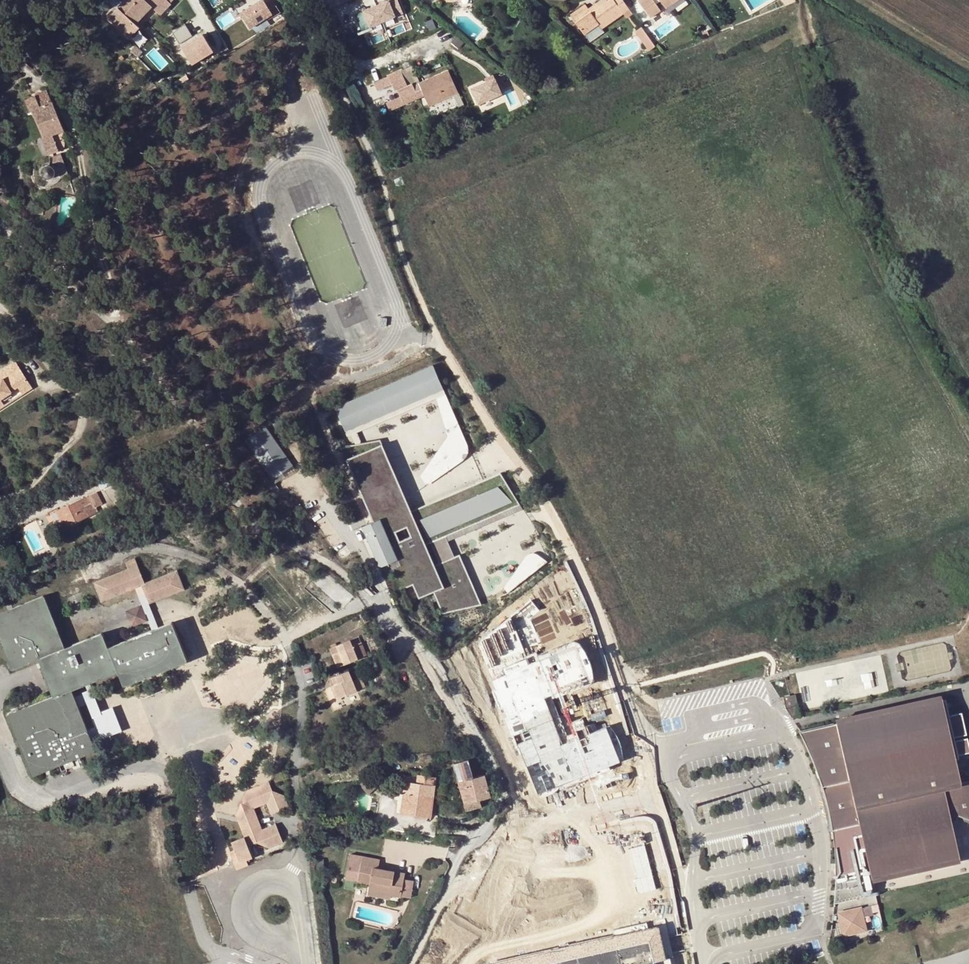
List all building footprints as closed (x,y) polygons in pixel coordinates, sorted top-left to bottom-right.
[(145,1),(145,0),(126,0),(109,18),(130,38),(139,28),(135,24),(152,7),(160,14),(174,0),(146,0),(145,1)] [(240,13),(250,28),(272,13),(274,15),(280,11),(273,0),(270,0),(266,3),(264,0),(261,0),(240,13)] [(622,0),(609,0),(606,2),(605,0),(601,0),(588,9),(575,19),(573,20),(584,35),(599,25),(602,28),(623,13),(629,9),(622,0)] [(638,1),(650,18),(660,10),(656,4),(660,1),(662,4),(668,0),(638,0),(638,1)] [(662,4),(665,9),(672,4),(670,0),(668,0),(662,4)] [(672,4),(665,9),(668,12),(686,0),(677,0),(672,4)] [(398,1),(357,18),(362,30),(404,14),(398,1)] [(575,19),(588,9),(585,5),(571,14),(575,19)] [(632,14),(629,9),(623,13),(626,18),(632,14)] [(231,11),(217,19),(222,27),(236,20),(231,11)] [(193,34),(185,24),(173,33),(180,44),(193,34)] [(649,50),(655,46),(641,27),(635,31),(649,50)] [(215,48),(203,32),(183,47),(195,63),(215,48)] [(136,45),(131,50),(138,57),(142,52),(136,45)] [(419,84),(421,83),(412,65),(374,83),(377,91),(390,85),(392,84),(395,91),(398,90),(401,96),(386,103),(390,111),(424,96),(419,84)] [(421,83),(419,84),(424,96),(428,105),(453,94),(458,92),(449,71),(421,83)] [(495,78),(471,89),(478,104),(502,94),(495,78)] [(52,102),(48,91),(37,95),(39,99),(28,104),(30,110),(32,109),(44,137),(42,138),(48,155),(59,150),(53,134),(64,129),(53,101),(52,102)] [(458,92),(453,94),(459,107),(464,105),(458,92)] [(26,100),(28,104),(39,99),(37,95),(26,100)] [(288,128),(275,133),(278,142),(291,137),(288,128)] [(53,134),(59,150),(61,150),(63,146),(64,144),(63,138),(62,134),(65,132),(64,129),(53,134)] [(68,174),(61,154),(55,156),(55,162),(55,163),(56,163),(58,164),(59,165),(60,166),(60,167),(60,169),(61,171),(61,172),(61,174),(61,176),(61,177),(68,174)] [(43,170),(43,172),(43,174),(45,176),(46,177),(48,177),(50,177),(52,176),(53,174),(54,172),(53,170),(52,168),(51,167),(49,166),(47,166),(45,167),(44,169),(43,170)] [(5,405),(1,399),(18,388),(22,394),(32,388),(15,362),(0,372),(0,408),(5,405)] [(433,365),(335,407),(345,431),(444,389),(433,365)] [(427,486),(437,479),(431,469),(453,453),(460,462),(468,454),(467,443),(446,394),(437,398),(448,436),(420,476),(427,486)] [(263,424),(242,439),(275,484),(296,469),(263,424)] [(520,505),(501,473),(406,514),(377,442),(341,448),(373,522),(362,527),(382,574),(393,569),(403,589),(413,585),(419,599),(434,593),(443,613),(478,605),(457,556),(454,557),(445,537),(520,505)] [(431,469),(437,479),(460,462),(453,453),(431,469)] [(114,482),(110,475),(98,482),(101,489),(114,482)] [(97,492),(87,496),(91,504),(93,502),(96,507),(103,504),(97,492)] [(59,534),(66,530),(65,527),(98,512),(96,507),(93,502),(91,504),(87,496),(57,511),(56,509),(49,512),(59,534)] [(525,557),(509,581),(514,588),(548,562),(538,555),(532,553),(525,557)] [(101,602),(134,590),(141,586),(148,605),(184,590),(176,572),(145,585),(135,560),(124,564),(127,570),(94,583),(101,602)] [(514,588),(509,581),(504,588),(508,593),(514,588)] [(151,632),(158,629),(148,605),(141,586),(134,590),(140,605),(146,621),(151,632)] [(89,684),(118,673),(123,687),(187,663),(171,624),(158,629),(151,632),(109,649),(102,635),(65,649),(43,597),(0,614),(0,641),(12,670),(37,660),(53,698),(8,716),(31,775),(95,751),(91,741),(72,691),(89,684)] [(146,621),(140,605),(125,611),(131,627),(146,621)] [(369,621),(365,611),(360,613),(365,623),(369,621)] [(338,653),(332,656),(337,668),(366,656),(363,647),(353,650),(349,641),(336,646),(338,653)] [(336,646),(329,649),(332,656),(338,653),(336,646)] [(337,684),(331,686),(336,698),(365,686),(362,677),(352,681),(348,671),(335,677),(337,684)] [(335,677),(328,679),(331,686),(337,684),(335,677)] [(101,714),(89,684),(72,691),(91,741),(121,731),(113,710),(101,714)] [(795,694),(784,697),(786,708),(792,717),(800,715),(795,694)] [(800,731),(812,756),(824,786),(831,811),(834,830),(836,876),(835,904),(877,894),(873,882),(961,863),(953,824),(956,821),(958,818),(958,815),(968,819),(968,774),(968,773),(965,771),(962,769),(959,768),(956,759),(959,758),(959,754),(968,752),(968,742),(968,739),(956,741),(955,737),(967,734),(962,712),(950,714),(946,699),(942,700),(940,694),(834,718),(835,723),(800,731)] [(468,761),(451,766),(463,806),(465,805),(468,811),(483,808),(481,800),(491,798),(484,776),(474,779),(468,761)] [(417,774),(416,784),(436,787),(437,777),(417,774)] [(370,780),(359,783),(369,795),(377,788),(370,780)] [(235,816),(243,837),(262,831),(254,810),(266,806),(269,814),(288,807),(284,797),(271,792),(269,782),(245,791),(235,816)] [(432,816),(438,817),(439,807),(433,805),(436,787),(416,784),(404,783),(399,815),(431,819),(432,816)] [(262,831),(268,848),(281,843),(275,825),(262,831)] [(262,831),(243,837),(231,841),(234,850),(230,853),(236,871),(248,865),(246,862),(252,859),(248,848),(256,843),(268,848),(262,831)] [(361,856),(350,854),(344,880),(356,883),(358,873),(361,856)] [(380,860),(361,856),(358,873),(369,875),(368,885),(367,895),(378,898),(379,893),(390,895),(401,897),(401,896),(404,879),(405,874),(378,869),(380,860)] [(369,875),(358,873),(356,883),(368,885),(369,875)] [(414,880),(404,879),(401,896),(411,898),(414,880)] [(861,906),(838,912),(840,921),(843,935),(867,930),(861,906)] [(843,935),(840,921),(835,922),(836,928),(830,929),(832,938),(843,935)]
